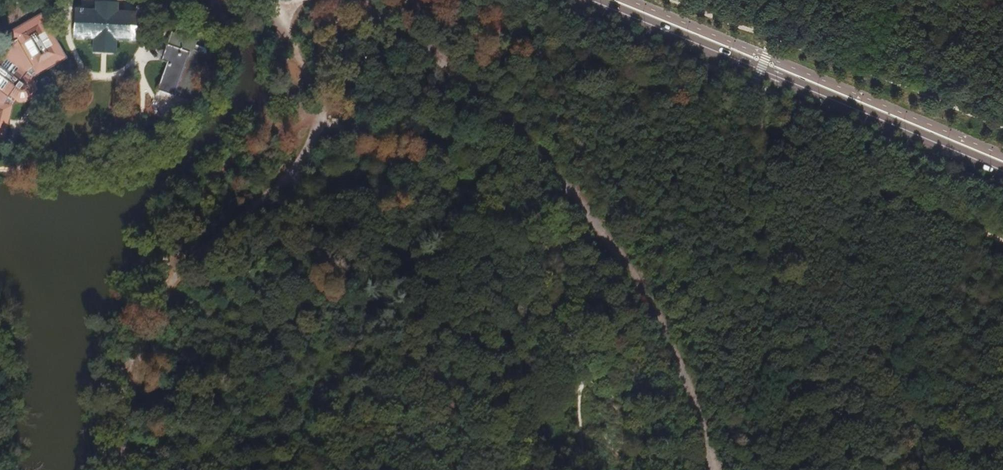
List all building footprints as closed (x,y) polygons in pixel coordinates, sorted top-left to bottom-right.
[(73,39),(92,40),(91,52),(103,53),(115,53),(116,41),(137,41),(138,11),(118,10),(118,2),(94,1),(94,9),(74,8),(73,39)] [(3,16),(7,25),(30,15),(26,6),(3,16)] [(39,15),(7,33),(12,44),(0,53),(0,142),(5,124),(10,107),(13,103),(19,104),(26,102),(31,97),(33,92),(31,85),(29,82),(32,79),(48,70),(64,60),(39,15)] [(156,93),(190,104),(207,56),(204,49),(195,45),(197,42),(172,33),(162,59),(161,61),(167,64),(156,93)]
